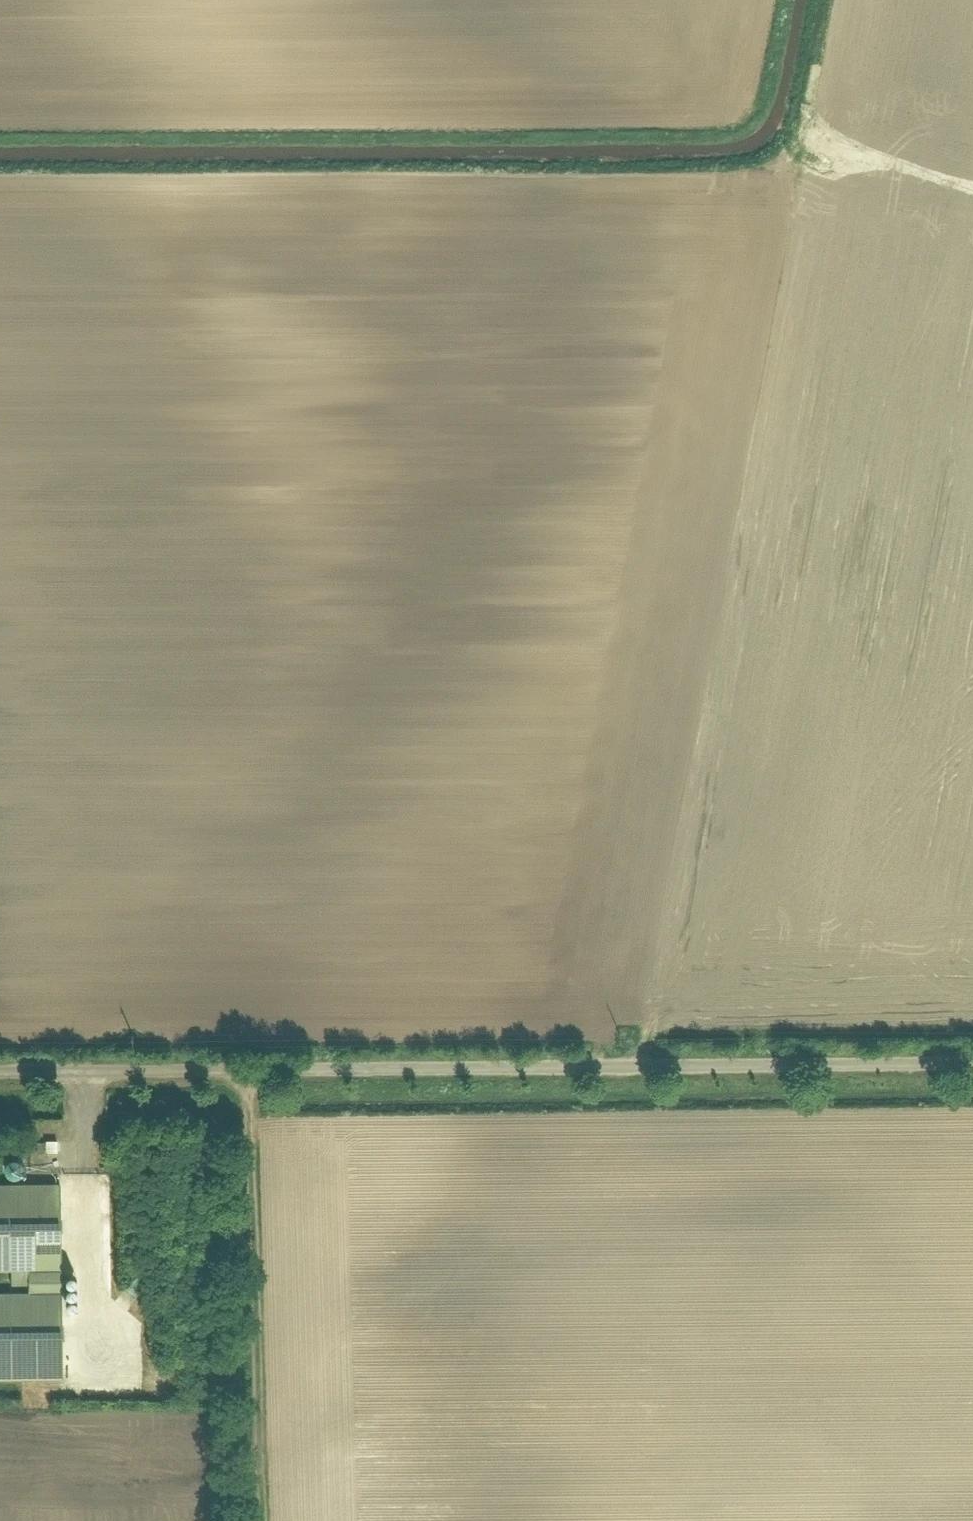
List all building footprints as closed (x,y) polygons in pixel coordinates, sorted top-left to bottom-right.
[(0,1181),(0,1265),(13,1264),(14,1281),(31,1280),(31,1291),(0,1291),(0,1373),(67,1372),(63,1180),(0,1181)]
